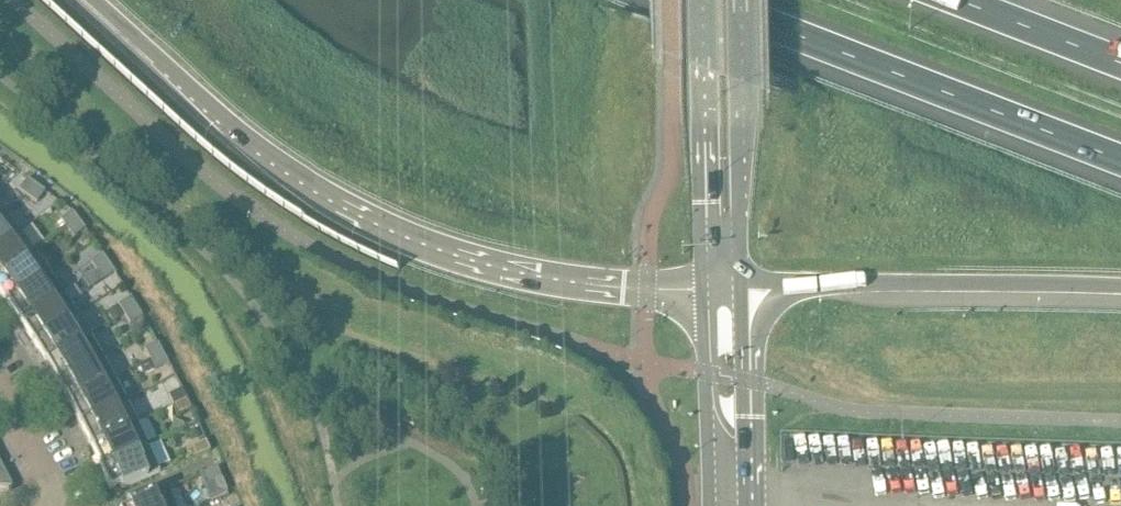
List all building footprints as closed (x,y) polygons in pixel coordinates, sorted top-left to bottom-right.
[(18,191),(26,197),(27,197),(35,186),(27,179),(18,191)] [(45,192),(35,186),(27,197),(36,204),(45,192)] [(60,221),(66,229),(78,221),(72,212),(60,221)] [(18,233),(3,214),(0,216),(0,248),(18,233)] [(78,221),(66,229),(73,238),(85,230),(78,221)] [(0,248),(0,278),(33,253),(18,233),(0,248)] [(48,274),(33,254),(34,253),(0,278),(0,296),(5,303),(48,274)] [(96,272),(108,264),(102,255),(90,263),(96,272)] [(114,273),(108,264),(96,272),(102,281),(114,273)] [(48,274),(5,303),(19,323),(62,294),(48,274)] [(32,343),(75,315),(62,294),(19,323),(32,343)] [(124,315),(136,308),(130,298),(118,306),(124,315)] [(136,308),(124,315),(129,325),(142,317),(136,308)] [(44,363),(89,336),(75,315),(32,343),(44,363)] [(56,383),(101,358),(89,336),(44,363),(56,383)] [(144,351),(149,360),(162,353),(157,344),(144,351)] [(167,363),(162,353),(149,360),(155,370),(167,363)] [(68,404),(113,379),(101,358),(56,383),(68,404)] [(79,425),(125,401),(113,379),(68,404),(79,425)] [(173,406),(186,400),(181,390),(168,396),(173,406)] [(191,410),(186,400),(173,406),(178,416),(191,410)] [(89,446),(136,424),(125,401),(79,425),(89,446)] [(99,468),(147,446),(136,424),(89,446),(99,468)] [(210,452),(205,441),(190,448),(195,458),(210,452)] [(147,446),(99,468),(110,490),(120,486),(122,490),(159,474),(147,446)] [(11,487),(11,486),(0,465),(0,486),(11,487)] [(221,480),(216,469),(201,475),(206,486),(221,480)] [(165,489),(153,494),(127,504),(128,505),(172,505),(165,489)]
